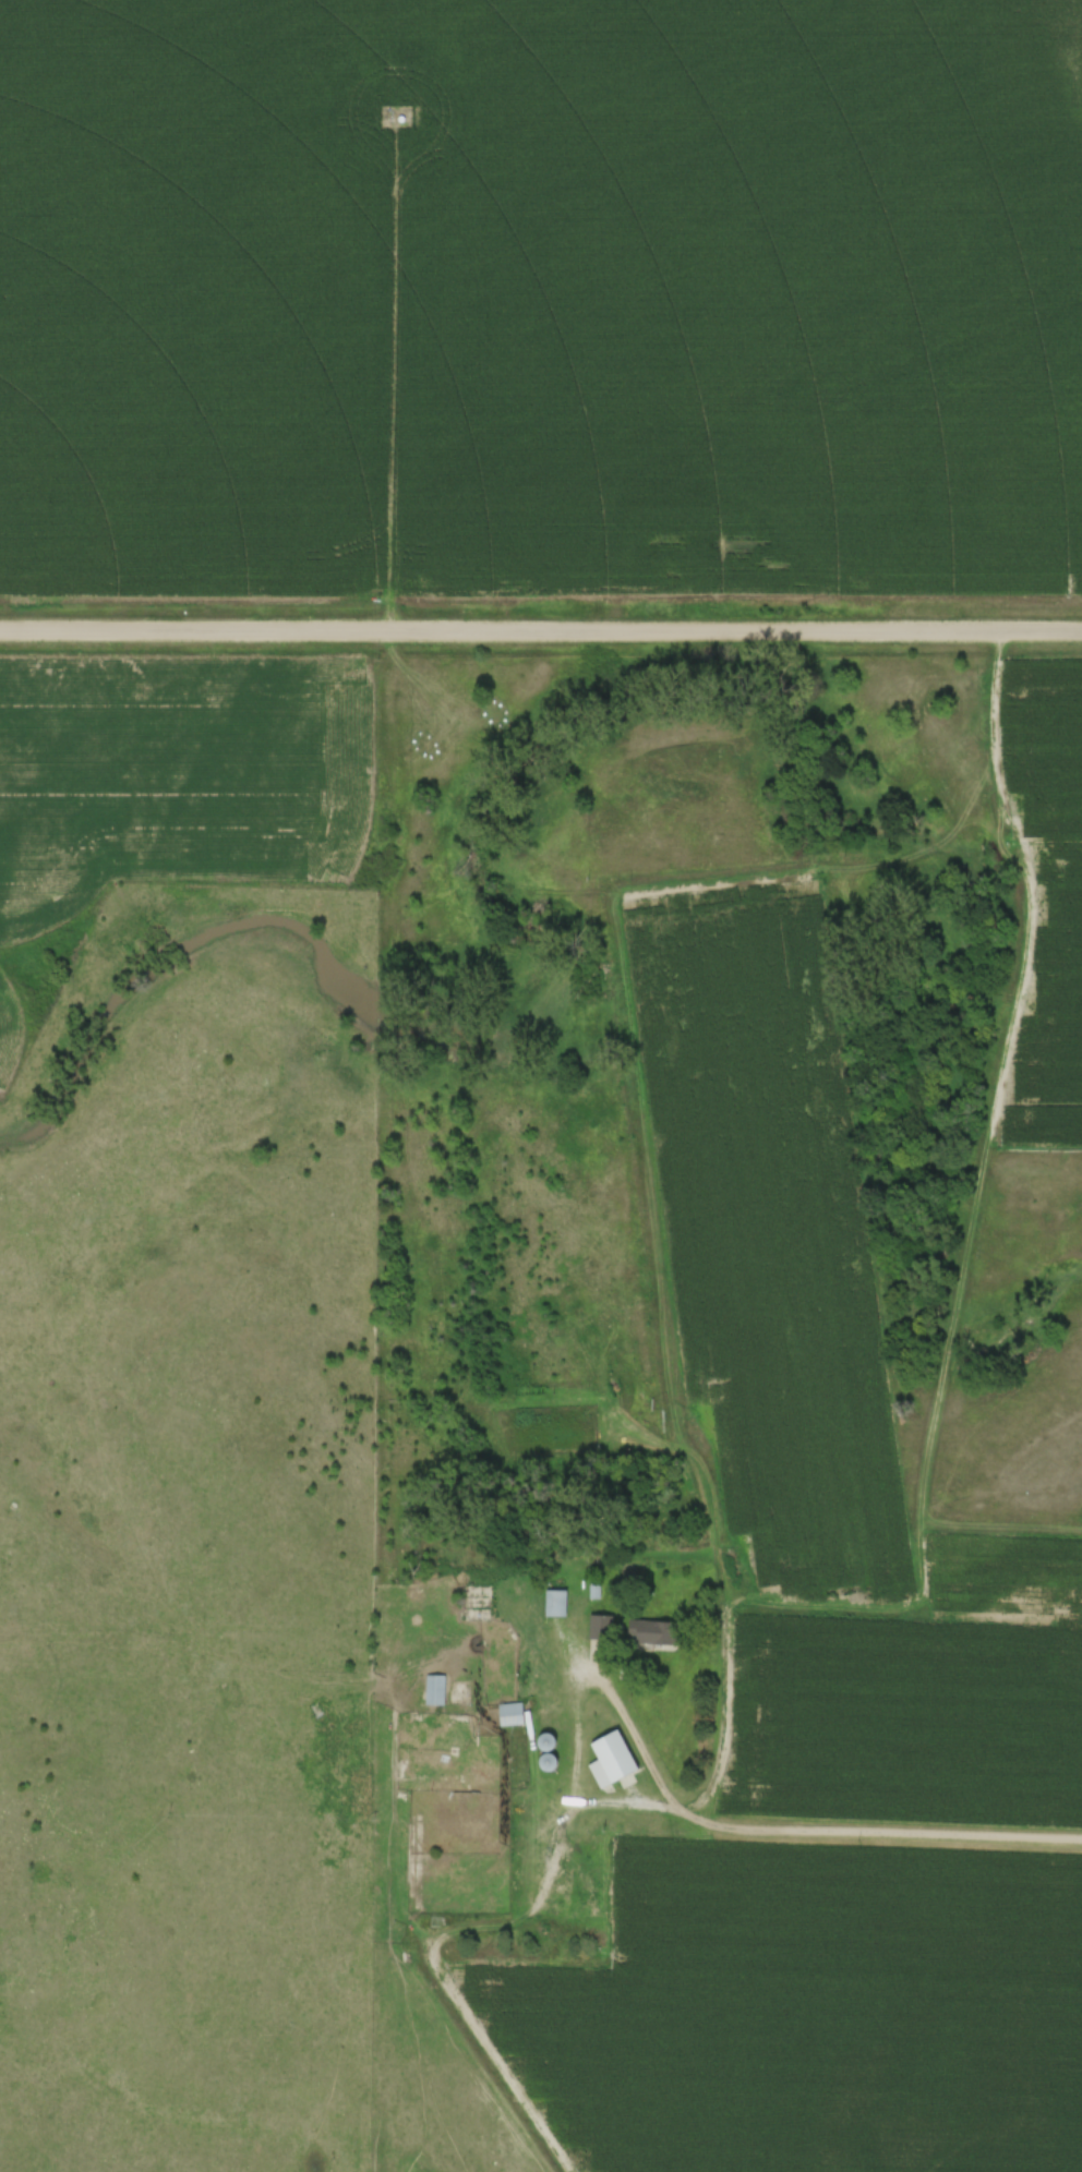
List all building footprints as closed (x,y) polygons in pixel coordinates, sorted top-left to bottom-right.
[(598,1585),(587,1585),(587,1598),(598,1598),(598,1585)] [(545,1615),(568,1615),(568,1589),(545,1589),(545,1615)] [(588,1639),(615,1639),(615,1614),(588,1614),(588,1639)] [(681,1643),(681,1620),(629,1619),(628,1642),(681,1643)] [(446,1704),(446,1674),(424,1673),(424,1704),(446,1704)] [(527,1724),(527,1703),(499,1703),(499,1724),(527,1724)] [(589,1743),(597,1760),(588,1764),(600,1790),(643,1770),(623,1727),(589,1743)]
